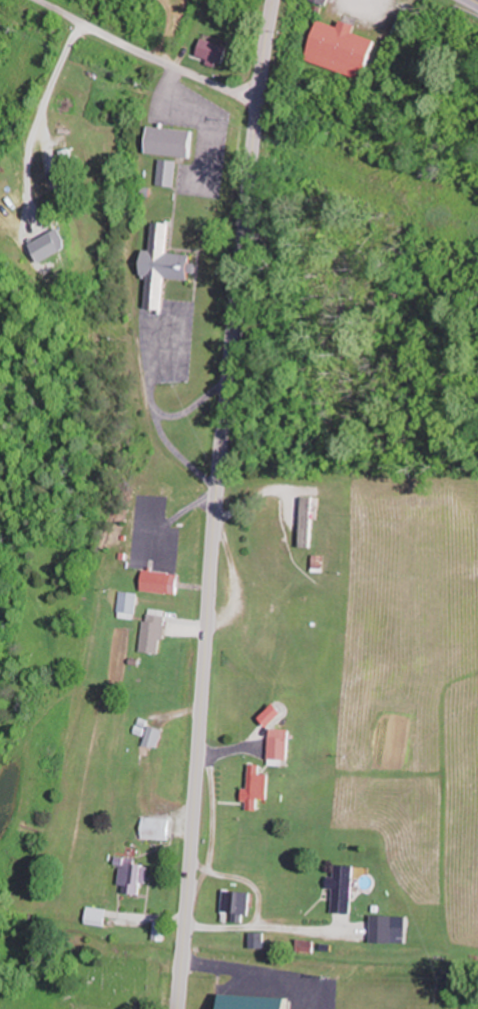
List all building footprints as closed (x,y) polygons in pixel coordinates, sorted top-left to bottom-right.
[(301,58),(316,18),(334,24),(337,16),(354,22),(351,31),(372,38),(358,78),(301,58)] [(201,56),(229,66),(236,45),(208,35),(201,56)] [(150,152),(198,155),(200,129),(152,126),(150,152)] [(179,185),(182,161),(162,159),(160,183),(179,185)] [(15,185),(0,179),(0,220),(15,185)] [(175,222),(156,221),(155,249),(147,249),(146,274),(151,274),(149,308),(168,309),(170,276),(199,278),(200,254),(173,252),(175,222)] [(38,248),(48,274),(55,271),(57,276),(78,268),(65,237),(38,248)] [(314,544),(314,498),(298,498),(298,544),(314,544)] [(187,573),(146,569),(144,589),(184,594),(187,573)] [(120,618),(140,618),(140,591),(120,591),(120,618)] [(170,610),(148,607),(143,651),(164,653),(170,610)] [(147,736),(140,763),(152,766),(149,781),(159,784),(168,747),(162,745),(166,729),(138,721),(135,733),(147,736)] [(291,729),(270,729),(270,759),(291,759),(291,729)] [(270,800),(271,772),(264,772),(264,764),(249,764),(247,809),(261,809),(261,799),(270,800)] [(144,838),(174,838),(174,817),(144,817),(144,838)] [(122,860),(121,892),(149,893),(149,861),(122,860)] [(356,865),(337,864),(337,876),(331,876),(331,888),(335,888),(335,912),(355,912),(356,865)] [(254,889),(225,889),(225,912),(237,912),(237,916),(254,916),(254,889)] [(110,907),(89,907),(89,924),(110,924),(110,907)] [(396,942),(396,916),(374,916),(374,942),(396,942)] [(168,921),(157,921),(157,939),(168,939),(168,921)] [(297,997),(229,995),(228,1008),(297,1008),(297,997)]
